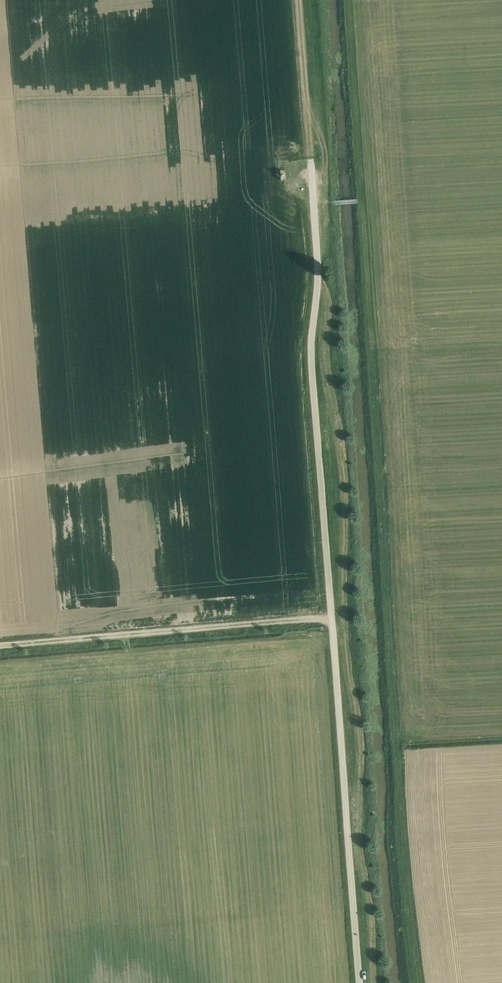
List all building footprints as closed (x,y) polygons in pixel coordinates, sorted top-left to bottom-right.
[(287,165),(283,166),(284,171),(279,171),(280,182),(284,181),(285,187),(288,187),(287,165)]
